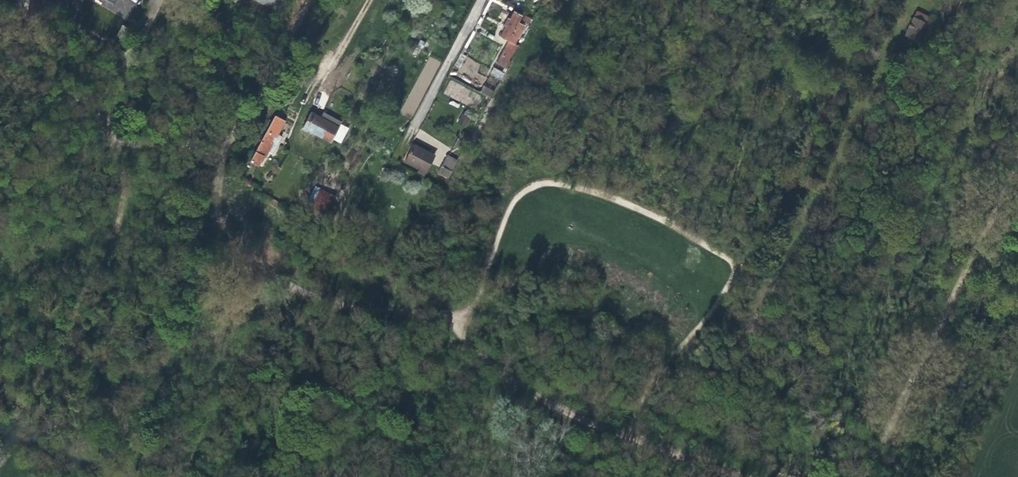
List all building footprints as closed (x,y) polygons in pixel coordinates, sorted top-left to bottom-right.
[(43,24),(45,21),(53,5),(56,0),(34,0),(30,7),(33,9),(30,17),(43,24)] [(53,5),(62,10),(59,14),(71,21),(82,0),(56,0),(53,5)] [(274,10),(280,0),(255,0),(274,10)] [(508,62),(514,50),(515,51),(517,45),(515,44),(524,25),(518,21),(521,15),(513,11),(510,18),(507,17),(503,24),(506,26),(500,36),(508,40),(499,58),(508,62)] [(916,11),(913,18),(925,24),(928,17),(916,11)] [(925,24),(913,18),(904,36),(917,42),(925,24)] [(493,68),(490,75),(501,80),(504,72),(493,68)] [(483,86),(480,93),(492,97),(494,90),(483,86)] [(310,114),(302,129),(329,143),(337,128),(310,114)] [(278,137),(286,122),(276,117),(252,163),(259,167),(264,159),(266,160),(269,154),(273,156),(283,139),(278,137)] [(462,149),(466,142),(457,137),(453,145),(462,149)] [(424,159),(428,152),(413,145),(405,161),(419,168),(417,173),(424,176),(431,163),(430,163),(424,159)] [(468,149),(456,172),(468,178),(480,155),(468,149)] [(434,156),(428,152),(424,159),(430,163),(434,156)] [(447,156),(438,172),(447,177),(456,160),(447,156)] [(325,212),(334,196),(320,189),(312,205),(325,212)] [(412,368),(406,381),(414,386),(421,372),(412,368)]
